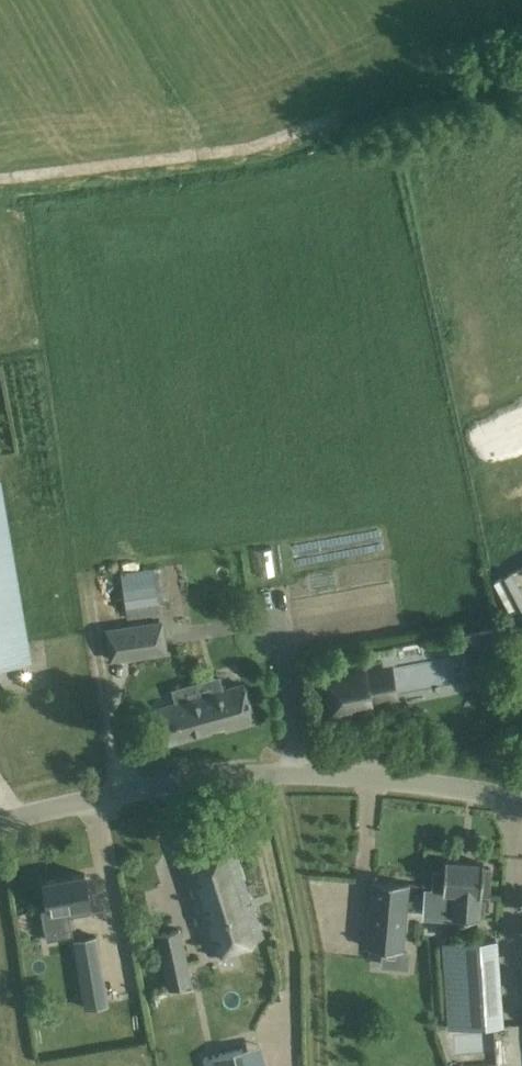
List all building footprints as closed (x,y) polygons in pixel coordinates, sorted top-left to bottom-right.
[(30,660),(0,485),(0,665),(30,660)] [(267,567),(263,547),(250,550),(254,569),(267,567)] [(152,568),(120,572),(123,587),(155,583),(152,568)] [(511,570),(499,576),(518,610),(521,607),(521,590),(511,570)] [(160,612),(155,583),(123,587),(127,617),(160,612)] [(166,650),(162,621),(107,630),(111,659),(166,650)] [(496,627),(460,634),(463,652),(499,645),(496,627)] [(392,678),(390,669),(365,674),(364,667),(364,666),(321,674),(329,717),(372,709),(372,707),(371,707),(370,700),(395,695),(394,687),(393,678),(392,678)] [(255,722),(244,684),(155,709),(165,744),(212,730),(212,727),(223,724),(226,730),(255,722)] [(265,935),(231,845),(178,863),(209,954),(265,935)] [(479,900),(480,893),(490,893),(492,867),(483,867),(484,863),(446,860),(445,870),(434,870),(432,891),(454,893),(452,915),(478,917),(478,915),(485,915),(486,900),(479,900)] [(49,907),(41,909),(47,941),(73,936),(69,915),(91,910),(89,902),(90,902),(85,873),(44,881),(49,907)] [(409,883),(373,880),(367,945),(403,949),(409,883)] [(179,930),(158,934),(165,966),(186,962),(179,930)] [(96,934),(73,939),(76,958),(100,954),(96,934)] [(497,938),(446,942),(451,1026),(503,1023),(497,938)] [(203,1058),(206,1065),(247,1065),(242,1048),(203,1058)]
